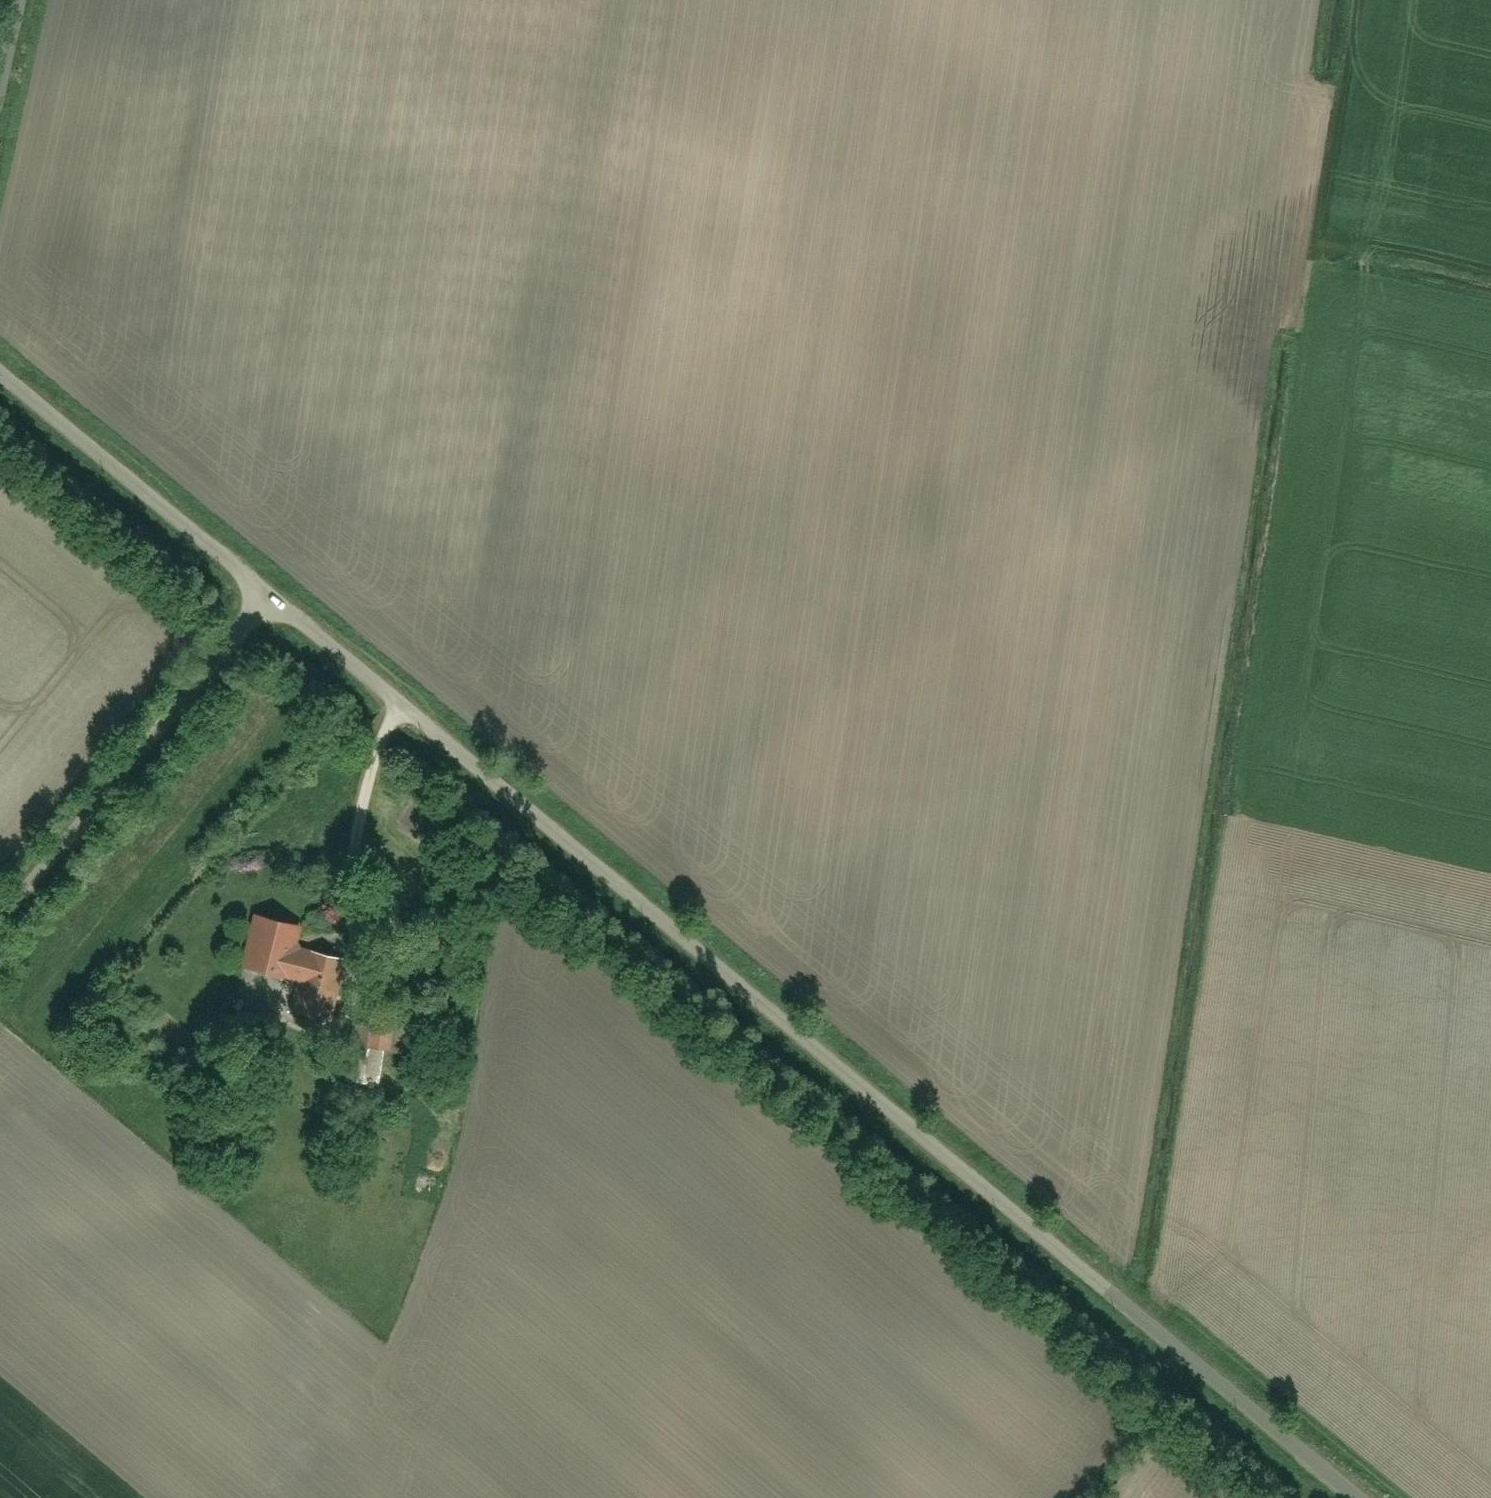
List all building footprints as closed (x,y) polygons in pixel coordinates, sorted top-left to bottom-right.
[(308,922),(264,910),(250,961),(308,977),(299,1010),(334,1019),(351,955),(303,942),(308,922)] [(417,1045),(427,996),(397,990),(394,1008),(377,1004),(370,1038),(353,1035),(346,1072),(383,1079),(391,1040),(417,1045)]
